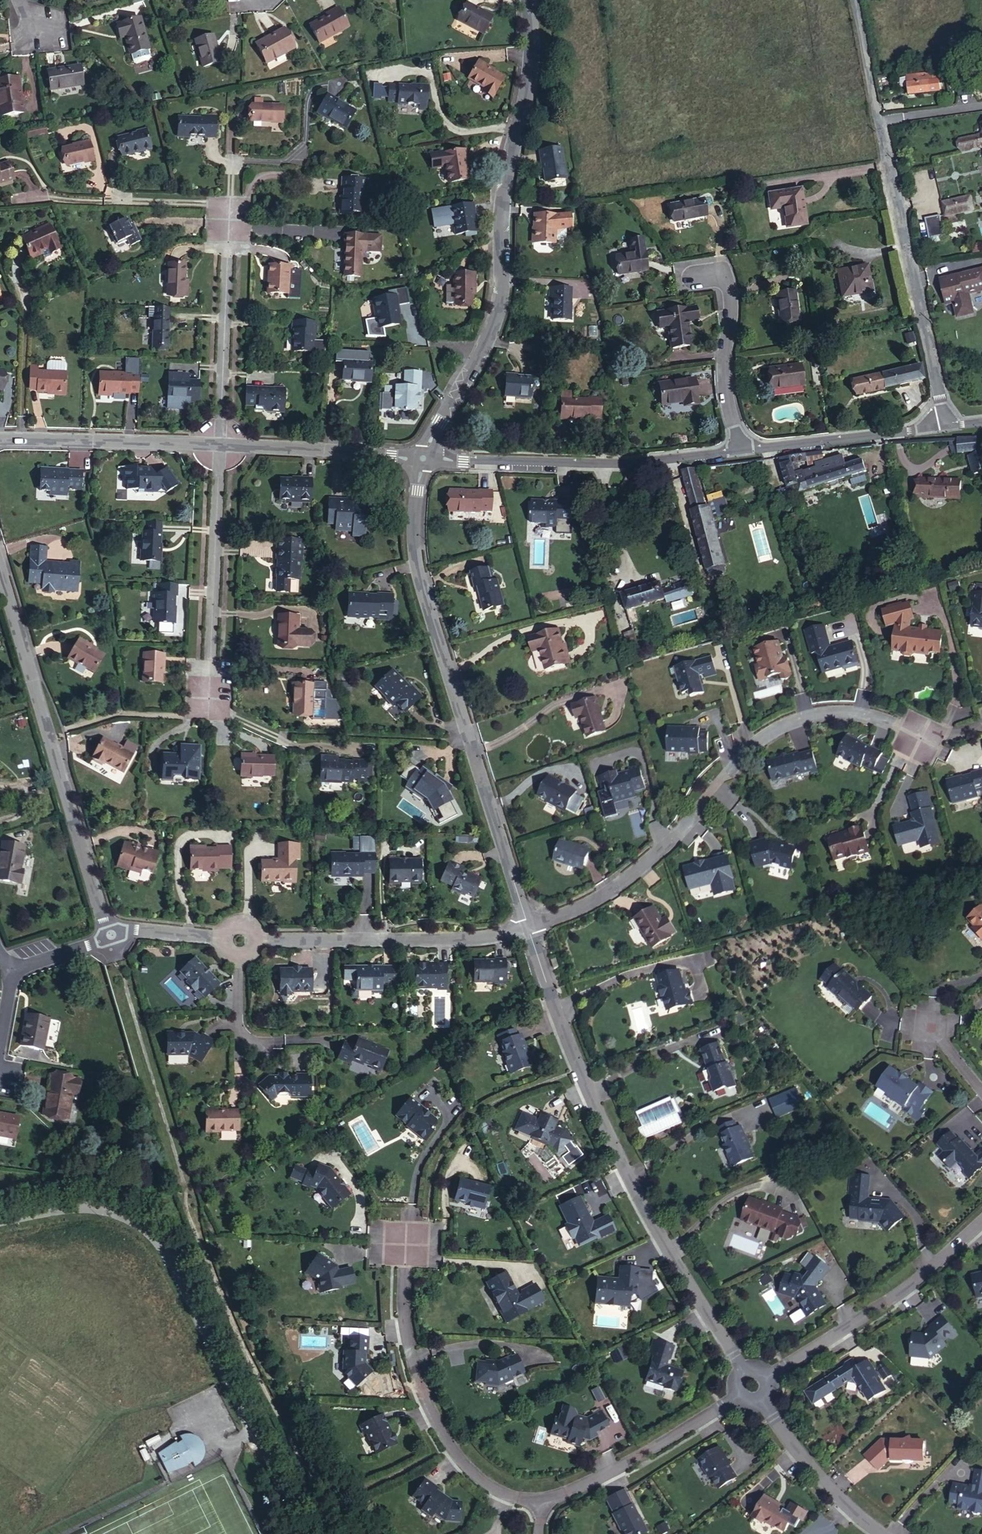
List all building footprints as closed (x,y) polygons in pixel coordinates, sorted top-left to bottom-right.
[(484,33),(493,16),(468,3),(459,20),(484,33)] [(318,42),(348,27),(337,8),(326,15),(327,16),(309,25),(318,42)] [(148,50),(149,49),(141,18),(116,24),(119,35),(124,34),(125,37),(130,55),(131,55),(133,62),(135,64),(148,60),(150,58),(148,50)] [(266,64),(294,48),(283,29),(255,44),(266,64)] [(202,67),(221,62),(213,36),(195,41),(202,67)] [(492,97),(504,78),(486,66),(478,62),(468,79),(484,88),(482,91),(492,97)] [(83,85),(80,66),(47,71),(50,91),(83,85)] [(908,95),(940,91),(939,81),(942,80),(941,72),(907,76),(908,95)] [(18,78),(0,80),(0,117),(23,114),(18,78)] [(418,85),(418,86),(388,85),(387,102),(398,102),(397,103),(413,104),(413,107),(419,107),(425,107),(427,86),(418,85)] [(327,117),(345,128),(354,112),(339,103),(340,102),(328,95),(317,113),(326,119),(327,117)] [(281,122),(282,106),(250,105),(250,121),(281,122)] [(201,115),(201,119),(190,119),(190,117),(178,117),(178,136),(205,137),(205,138),(215,138),(215,116),(201,115)] [(46,133),(45,126),(25,129),(26,136),(46,133)] [(146,131),(137,133),(117,138),(122,156),(150,148),(146,131)] [(981,135),(960,140),(963,151),(981,147),(981,134),(981,135)] [(81,142),(82,144),(62,149),(66,165),(93,159),(88,140),(81,142)] [(542,162),(545,182),(564,179),(560,148),(538,151),(540,162),(542,162)] [(467,161),(465,150),(430,156),(432,168),(447,165),(450,183),(468,180),(466,161),(467,161)] [(13,180),(8,162),(0,165),(0,184),(13,180)] [(365,191),(366,178),(341,176),(341,189),(344,190),(344,196),(340,195),(339,214),(352,214),(352,212),(361,212),(362,191),(365,191)] [(786,227),(806,224),(800,189),(768,194),(771,210),(783,208),(786,227)] [(957,206),(972,202),(971,196),(955,199),(957,206)] [(944,217),(974,210),(972,202),(957,206),(955,199),(941,202),(944,217)] [(703,200),(670,205),(673,221),(705,216),(703,200)] [(475,213),(473,204),(451,208),(452,216),(455,235),(475,232),(472,213),(475,213)] [(555,230),(566,228),(571,228),(571,227),(573,226),(574,213),(570,213),(570,214),(555,216),(536,215),(535,227),(534,227),(533,243),(554,244),(554,238),(555,230)] [(939,218),(925,222),(928,239),(943,236),(939,218)] [(130,226),(126,219),(107,227),(116,244),(127,239),(130,246),(140,242),(132,225),(130,226)] [(50,251),(59,247),(49,225),(35,230),(36,232),(22,238),(31,258),(42,254),(40,251),(48,248),(50,251)] [(566,228),(555,230),(554,238),(565,239),(566,228)] [(344,276),(360,277),(362,235),(344,234),(344,245),(345,245),(344,276)] [(642,239),(628,241),(630,249),(633,249),(634,254),(615,257),(618,275),(646,271),(642,239)] [(184,286),(184,282),(184,265),(168,264),(167,296),(187,297),(187,286),(184,286)] [(289,277),(290,266),(271,265),(270,283),(268,283),(267,293),(288,294),(289,277)] [(842,297),(871,292),(866,266),(837,272),(842,297)] [(948,278),(954,302),(957,317),(973,313),(968,294),(981,290),(981,270),(948,278)] [(474,284),(474,274),(454,274),(454,286),(454,304),(471,304),(472,284),(474,284)] [(952,296),(948,278),(941,280),(943,288),(942,290),(944,295),(945,297),(946,298),(952,296)] [(943,288),(941,280),(939,280),(946,304),(954,302),(952,296),(946,298),(945,297),(944,295),(942,290),(943,288)] [(454,304),(454,286),(445,285),(445,304),(454,304)] [(553,298),(552,320),(571,320),(571,311),(570,311),(571,289),(551,288),(550,298),(553,298)] [(797,320),(793,291),(775,294),(780,322),(797,320)] [(397,305),(400,305),(398,295),(375,299),(380,328),(400,324),(397,305)] [(168,318),(169,318),(169,308),(145,306),(144,316),(150,317),(149,347),(167,348),(168,318)] [(684,309),(686,321),(696,320),(694,307),(684,309)] [(686,321),(684,309),(656,313),(659,329),(667,328),(670,349),(690,346),(686,321)] [(316,332),(317,323),(293,322),(292,331),(294,331),(293,339),(292,339),(291,351),(313,352),(314,332),(316,332)] [(452,369),(456,362),(451,360),(448,366),(452,369)] [(47,372),(65,373),(66,364),(64,362),(49,361),(47,363),(47,372)] [(371,381),(372,363),(354,361),(343,361),(342,380),(352,381),(352,382),(361,383),(361,380),(371,381)] [(852,380),(856,395),(883,389),(923,380),(920,365),(881,374),(852,380)] [(771,389),(802,385),(800,366),(769,370),(771,389)] [(64,394),(65,373),(47,372),(37,372),(29,371),(28,389),(37,389),(37,391),(47,392),(53,392),(53,394),(64,394)] [(418,396),(418,389),(419,372),(407,371),(406,387),(397,386),(396,397),(396,409),(404,410),(404,412),(408,412),(409,410),(417,411),(417,402),(420,402),(421,396),(418,396)] [(138,393),(139,374),(100,373),(99,394),(111,395),(111,393),(129,394),(129,392),(138,393)] [(516,398),(516,399),(530,400),(531,377),(505,376),(504,397),(516,398)] [(198,403),(199,381),(188,381),(178,380),(178,379),(168,379),(167,397),(189,398),(189,402),(198,403)] [(694,379),(659,384),(661,405),(687,401),(688,405),(697,404),(694,379)] [(274,388),(273,391),(259,390),(259,388),(246,387),(245,406),(257,406),(257,408),(262,408),(266,412),(275,412),(275,411),(284,411),(285,388),(274,388)] [(589,400),(571,399),(567,399),(567,392),(561,392),(561,418),(600,419),(601,398),(589,398),(589,400)] [(396,409),(396,397),(393,397),(393,394),(384,394),(384,395),(383,409),(383,410),(392,411),(392,409),(396,409)] [(954,454),(976,451),(977,438),(958,439),(951,440),(951,445),(954,454)] [(822,451),(790,456),(799,492),(851,476),(864,472),(866,472),(863,460),(846,465),(843,456),(824,462),(822,451)] [(968,456),(974,474),(981,472),(977,454),(968,456)] [(799,492),(790,456),(780,457),(788,487),(790,495),(799,492)] [(155,477),(150,468),(125,467),(124,478),(127,478),(127,490),(138,490),(138,492),(155,493),(162,488),(166,494),(178,486),(167,469),(155,477)] [(67,470),(67,471),(54,470),(54,469),(42,468),(41,491),(50,491),(56,492),(55,495),(66,495),(66,486),(73,486),(81,487),(81,471),(67,470)] [(682,470),(691,501),(702,498),(695,468),(682,470)] [(852,486),(867,481),(864,472),(851,476),(852,479),(850,480),(852,486)] [(301,477),(301,478),(293,478),(293,480),(281,479),(280,500),(302,500),(302,502),(310,502),(311,478),(301,477)] [(960,499),(960,481),(924,479),(923,497),(960,499)] [(790,495),(788,487),(776,491),(778,499),(790,495)] [(491,518),(491,491),(479,490),(479,493),(463,493),(463,490),(449,490),(449,511),(479,512),(478,518),(491,518)] [(713,518),(729,513),(724,497),(722,498),(721,492),(706,497),(713,518)] [(691,501),(693,512),(705,509),(702,498),(691,501)] [(354,508),(354,500),(328,499),(328,523),(336,524),(336,530),(353,530),(353,535),(366,535),(366,519),(363,519),(363,508),(354,508)] [(572,521),(572,502),(558,502),(557,503),(544,502),(544,501),(532,501),(531,523),(542,523),(542,526),(547,526),(557,527),(558,521),(572,521)] [(707,569),(724,565),(708,508),(705,509),(693,512),(692,512),(707,569)] [(796,540),(803,538),(797,514),(789,517),(796,540)] [(162,551),(160,551),(161,523),(144,522),(144,533),(143,532),(142,550),(141,550),(141,561),(161,561),(162,551)] [(302,560),(303,540),(277,539),(276,559),(279,559),(279,568),(278,568),(278,569),(274,569),(274,578),(277,578),(277,592),(288,593),(289,580),(299,581),(300,560),(302,560)] [(54,564),(53,568),(48,567),(48,564),(45,563),(46,548),(32,547),(29,583),(43,584),(43,589),(53,590),(66,591),(66,590),(77,591),(79,562),(70,562),(70,565),(54,564)] [(484,610),(505,605),(498,580),(493,581),(489,567),(471,572),(475,587),(481,586),(481,590),(480,592),(484,610)] [(627,610),(634,608),(665,598),(667,603),(693,595),(689,581),(678,585),(663,589),(660,582),(622,594),(627,610)] [(175,614),(174,613),(175,595),(177,595),(177,584),(160,584),(159,592),(159,594),(152,594),(151,603),(156,603),(156,610),(155,610),(154,622),(175,623),(175,614)] [(976,592),(970,592),(969,603),(974,603),(972,627),(981,628),(981,593),(976,592)] [(377,594),(377,596),(361,595),(361,594),(348,594),(347,617),(360,618),(360,616),(376,617),(376,620),(391,620),(391,616),(392,602),(392,594),(377,594)] [(910,619),(914,618),(909,603),(883,610),(888,626),(897,623),(894,647),(903,648),(903,653),(904,656),(912,657),(914,654),(914,653),(929,655),(930,651),(940,653),(943,632),(927,630),(919,629),(909,628),(910,619)] [(638,620),(634,608),(627,610),(630,622),(638,620)] [(298,629),(298,616),(279,615),(277,646),(295,646),(296,629),(298,629)] [(845,669),(859,665),(852,642),(837,646),(837,648),(834,648),(832,648),(831,648),(824,626),(806,631),(812,654),(818,652),(824,672),(844,666),(845,669)] [(558,629),(531,637),(534,647),(540,645),(546,669),(571,663),(567,650),(564,651),(558,629)] [(643,660),(633,631),(625,633),(634,663),(643,660)] [(91,650),(93,647),(80,639),(70,658),(95,672),(103,657),(95,653),(91,650)] [(781,679),(786,679),(792,675),(787,657),(782,659),(780,651),(781,651),(778,641),(755,648),(760,665),(756,666),(759,678),(768,675),(768,677),(780,674),(781,679)] [(162,667),(164,668),(164,655),(144,654),(144,682),(161,683),(162,667)] [(717,674),(712,656),(669,668),(671,675),(675,677),(677,676),(682,694),(689,692),(690,697),(704,693),(699,676),(706,674),(707,677),(717,674)] [(400,680),(401,679),(392,670),(376,686),(387,698),(385,699),(393,707),(395,704),(404,713),(420,698),(411,688),(410,690),(400,680)] [(312,715),(313,682),(308,682),(308,684),(299,684),(292,684),(291,695),(294,695),(293,711),(303,711),(303,714),(312,715)] [(600,712),(601,712),(597,698),(573,706),(577,718),(582,717),(585,727),(584,729),(586,734),(588,735),(588,736),(606,730),(600,712)] [(682,730),(682,728),(668,728),(668,751),(688,752),(688,754),(699,754),(699,751),(708,751),(708,732),(700,732),(700,729),(689,729),(689,730),(682,730)] [(874,771),(883,753),(871,747),(870,748),(856,742),(857,741),(847,736),(837,756),(861,768),(862,766),(874,771)] [(132,755),(123,750),(102,740),(92,760),(103,766),(104,763),(123,773),(132,755)] [(132,755),(136,747),(127,742),(123,750),(132,755)] [(186,746),(186,756),(180,756),(163,755),(162,776),(185,777),(184,780),(197,780),(199,747),(186,746)] [(811,774),(818,772),(812,751),(799,754),(798,753),(768,761),(773,779),(785,776),(786,778),(810,771),(811,774)] [(273,776),(273,757),(251,756),(241,756),(240,776),(251,777),(251,775),(273,776)] [(367,761),(352,761),(352,763),(337,762),(337,757),(321,757),(320,781),(333,782),(333,781),(352,782),(352,777),(358,777),(357,781),(366,782),(366,778),(371,778),(372,764),(367,764),(367,761)] [(647,789),(640,765),(629,768),(630,772),(625,773),(624,772),(618,774),(617,771),(598,776),(600,783),(605,781),(607,789),(611,788),(615,802),(629,798),(628,795),(647,789)] [(430,776),(431,774),(422,768),(419,773),(415,771),(408,782),(410,783),(407,789),(414,793),(416,791),(424,797),(426,795),(430,798),(428,800),(430,803),(436,808),(447,792),(451,786),(438,776),(436,780),(430,776)] [(957,777),(946,780),(952,802),(966,798),(966,799),(978,796),(977,791),(981,790),(981,769),(971,772),(972,775),(957,779),(957,777)] [(576,791),(549,776),(539,795),(558,806),(557,807),(565,811),(566,809),(573,813),(582,797),(575,793),(576,791)] [(926,843),(939,840),(930,808),(933,807),(928,790),(908,796),(913,812),(912,812),(914,819),(912,822),(893,827),(899,845),(919,839),(919,840),(926,843)] [(436,808),(452,800),(447,792),(436,808)] [(575,813),(584,798),(582,797),(573,813),(575,813)] [(858,857),(857,856),(869,852),(862,830),(860,830),(859,828),(850,831),(851,835),(842,838),(839,836),(830,838),(829,841),(835,861),(847,857),(848,860),(849,860),(851,862),(857,860),(857,857),(858,857)] [(781,844),(781,843),(770,841),(763,843),(763,840),(750,843),(757,867),(770,863),(791,869),(797,845),(787,843),(786,846),(781,844)] [(578,846),(578,847),(560,841),(554,860),(567,865),(567,863),(583,868),(589,850),(578,846)] [(24,847),(2,843),(0,855),(0,881),(20,884),(23,870),(20,870),(24,847)] [(147,850),(140,848),(134,846),(125,843),(118,863),(121,864),(123,867),(130,870),(133,868),(141,870),(151,874),(158,853),(147,849),(147,850)] [(294,859),(300,859),(299,844),(278,844),(279,861),(261,861),(261,881),(283,881),(283,882),(294,882),(294,859)] [(216,846),(217,849),(205,849),(200,849),(200,846),(190,846),(190,870),(210,869),(210,871),(217,871),(217,869),(230,869),(230,846),(216,846)] [(362,872),(375,873),(375,847),(362,847),(361,854),(344,853),(344,852),(331,852),(331,874),(352,874),(352,876),(360,876),(362,876),(362,872)] [(716,896),(735,891),(732,879),(734,878),(728,857),(706,862),(706,861),(699,863),(700,865),(696,866),(696,865),(685,868),(690,888),(700,886),(700,887),(713,884),(716,896)] [(421,883),(420,860),(407,860),(399,860),(399,859),(389,859),(390,883),(399,883),(399,882),(412,882),(412,883),(421,883)] [(460,873),(462,869),(449,863),(442,881),(454,887),(453,890),(465,895),(466,894),(473,897),(481,878),(471,874),(471,876),(466,874),(465,875),(460,873)] [(670,921),(664,924),(659,917),(660,916),(654,907),(637,917),(642,926),(640,926),(652,947),(671,936),(669,934),(675,930),(670,921)] [(971,920),(977,928),(975,930),(981,939),(981,910),(971,920)] [(205,966),(203,968),(195,958),(183,970),(190,977),(187,980),(185,982),(195,992),(197,990),(205,998),(218,985),(208,973),(210,971),(205,966)] [(505,984),(504,959),(495,959),(495,961),(473,961),(473,982),(495,982),(495,984),(505,984)] [(437,963),(437,966),(425,965),(419,965),(415,965),(414,987),(446,988),(447,964),(437,963)] [(842,972),(834,965),(821,978),(829,986),(827,987),(838,997),(838,998),(838,1000),(844,1006),(848,1004),(856,1011),(867,1000),(868,1001),(872,997),(862,988),(864,987),(858,982),(856,985),(853,981),(853,980),(843,970),(842,972)] [(396,985),(396,967),(373,967),(373,968),(368,968),(368,967),(344,968),(344,981),(356,980),(356,991),(372,990),(372,992),(382,992),(382,985),(388,985),(396,985)] [(187,980),(190,977),(183,970),(180,972),(187,980)] [(312,992),(312,970),(300,970),(293,970),(279,970),(280,992),(292,992),(312,992)] [(675,1005),(677,1008),(693,1003),(689,989),(684,990),(678,970),(657,976),(660,986),(659,986),(662,997),(664,996),(667,1007),(675,1005)] [(449,994),(434,994),(435,1026),(449,1026),(449,994)] [(43,1050),(49,1020),(27,1015),(20,1046),(43,1050)] [(505,1051),(502,1051),(511,1073),(531,1066),(526,1053),(528,1053),(521,1035),(517,1036),(514,1029),(499,1034),(505,1051)] [(199,1037),(194,1034),(177,1034),(177,1033),(167,1033),(167,1055),(188,1055),(200,1062),(214,1041),(202,1033),(199,1037)] [(380,1070),(388,1052),(368,1044),(368,1043),(359,1039),(356,1047),(345,1042),(338,1059),(349,1064),(351,1060),(363,1065),(363,1064),(380,1070)] [(727,1063),(726,1063),(718,1043),(701,1050),(708,1070),(703,1072),(707,1081),(710,1082),(714,1092),(726,1087),(729,1089),(736,1086),(727,1063)] [(918,1087),(889,1068),(877,1086),(886,1093),(887,1096),(892,1099),(893,1099),(905,1107),(907,1104),(919,1112),(933,1092),(920,1083),(918,1087)] [(281,1073),(281,1077),(277,1077),(271,1077),(268,1080),(266,1079),(258,1086),(269,1099),(275,1099),(281,1095),(287,1094),(290,1097),(310,1097),(310,1074),(295,1074),(295,1077),(287,1077),(287,1074),(281,1073)] [(77,1094),(80,1080),(50,1074),(43,1113),(67,1118),(72,1093),(77,1094)] [(436,1120),(424,1110),(425,1110),(410,1098),(396,1116),(407,1125),(406,1126),(425,1141),(432,1131),(432,1128),(437,1123),(436,1120)] [(646,1138),(684,1125),(674,1099),(637,1112),(646,1138)] [(238,1129),(238,1111),(205,1111),(206,1132),(218,1131),(218,1130),(238,1129)] [(553,1146),(557,1152),(572,1141),(564,1132),(563,1133),(553,1129),(554,1127),(557,1119),(542,1113),(538,1120),(522,1113),(515,1129),(533,1137),(535,1140),(541,1143),(544,1142),(553,1146)] [(19,1118),(0,1114),(0,1136),(15,1139),(19,1118)] [(722,1134),(726,1144),(724,1145),(733,1166),(753,1157),(747,1145),(749,1145),(741,1126),(737,1128),(734,1121),(719,1127),(722,1134)] [(970,1179),(981,1167),(981,1160),(980,1158),(979,1160),(977,1158),(959,1139),(958,1140),(951,1133),(938,1144),(941,1148),(938,1151),(940,1156),(946,1164),(951,1167),(957,1162),(965,1171),(964,1172),(970,1179)] [(303,1182),(308,1170),(295,1164),(290,1177),(303,1182)] [(325,1200),(332,1208),(349,1194),(329,1169),(319,1165),(316,1173),(310,1185),(319,1189),(324,1196),(325,1200)] [(316,1173),(308,1170),(303,1182),(310,1185),(316,1173)] [(887,1231),(904,1217),(891,1201),(886,1204),(883,1200),(868,1199),(870,1177),(849,1175),(848,1194),(853,1195),(852,1203),(850,1205),(849,1210),(851,1213),(851,1218),(860,1219),(859,1220),(880,1222),(887,1231)] [(489,1187),(460,1180),(454,1200),(472,1205),(472,1206),(483,1209),(489,1187)] [(596,1235),(597,1239),(614,1230),(607,1216),(590,1224),(588,1220),(589,1218),(579,1197),(560,1206),(568,1224),(565,1226),(572,1238),(574,1237),(578,1243),(596,1235)] [(750,1225),(753,1224),(764,1228),(765,1231),(768,1232),(771,1231),(774,1232),(774,1230),(783,1233),(788,1219),(790,1215),(781,1211),(782,1209),(767,1204),(766,1206),(762,1204),(761,1202),(750,1198),(746,1209),(747,1212),(744,1220),(746,1221),(747,1224),(750,1225)] [(797,1223),(788,1219),(783,1233),(782,1236),(785,1242),(791,1245),(798,1242),(802,1231),(797,1223)] [(331,1267),(333,1264),(318,1254),(306,1272),(317,1280),(319,1288),(322,1287),(323,1292),(341,1288),(341,1286),(354,1284),(351,1268),(337,1271),(331,1267)] [(806,1315),(809,1315),(826,1305),(817,1291),(815,1290),(813,1287),(814,1286),(819,1280),(820,1281),(830,1268),(814,1256),(804,1269),(809,1272),(805,1277),(794,1274),(793,1278),(785,1275),(780,1291),(788,1293),(788,1295),(795,1297),(797,1300),(799,1300),(804,1307),(803,1310),(806,1315)] [(615,1280),(597,1278),(595,1301),(606,1302),(606,1304),(608,1305),(610,1306),(613,1306),(615,1305),(618,1306),(618,1303),(629,1304),(630,1294),(635,1294),(638,1268),(620,1267),(619,1281),(614,1281),(615,1280)] [(520,1292),(521,1296),(518,1297),(514,1289),(513,1289),(510,1284),(511,1284),(505,1273),(487,1283),(503,1313),(501,1313),(506,1322),(526,1312),(525,1309),(536,1303),(537,1305),(543,1301),(535,1284),(520,1292)] [(972,1275),(977,1297),(981,1296),(981,1273),(972,1275)] [(768,1274),(760,1279),(764,1285),(772,1280),(768,1274)] [(953,1330),(942,1316),(929,1326),(932,1330),(924,1336),(923,1335),(913,1333),(910,1356),(930,1358),(946,1346),(945,1345),(952,1340),(949,1336),(953,1330)] [(966,1328),(958,1317),(953,1322),(953,1325),(954,1326),(953,1327),(959,1334),(966,1328)] [(955,1332),(949,1336),(952,1340),(955,1343),(960,1339),(955,1332)] [(363,1353),(367,1354),(368,1338),(348,1337),(348,1342),(347,1352),(343,1352),(342,1371),(355,1386),(372,1371),(365,1364),(363,1364),(363,1353)] [(674,1346),(654,1340),(649,1354),(650,1356),(643,1379),(662,1385),(661,1388),(671,1391),(672,1389),(676,1390),(678,1385),(680,1383),(682,1379),(680,1377),(682,1372),(665,1367),(667,1362),(668,1362),(674,1346)] [(622,1346),(613,1351),(618,1362),(628,1357),(622,1346)] [(498,1384),(524,1372),(517,1356),(512,1358),(511,1355),(487,1366),(486,1362),(477,1361),(476,1375),(474,1376),(474,1383),(480,1384),(482,1383),(498,1384)] [(874,1378),(878,1376),(868,1360),(857,1367),(854,1361),(830,1377),(838,1388),(849,1381),(857,1383),(863,1392),(878,1383),(874,1378)] [(550,1434),(568,1440),(567,1443),(578,1447),(581,1437),(582,1434),(589,1437),(593,1434),(608,1426),(600,1411),(587,1418),(577,1415),(574,1410),(562,1406),(558,1419),(555,1417),(550,1434)] [(365,1434),(367,1434),(376,1454),(396,1444),(382,1415),(361,1425),(365,1434)] [(158,1454),(161,1461),(167,1473),(187,1466),(187,1464),(192,1462),(194,1466),(197,1465),(199,1463),(201,1461),(203,1459),(204,1456),(204,1453),(204,1452),(204,1448),(204,1446),(203,1444),(202,1442),(200,1440),(198,1438),(197,1437),(194,1435),(191,1435),(188,1434),(185,1435),(182,1435),(179,1436),(182,1441),(177,1444),(176,1442),(158,1454)] [(891,1461),(920,1461),(923,1458),(924,1441),(912,1440),(910,1437),(904,1440),(892,1440),(892,1442),(879,1442),(864,1455),(878,1469),(889,1459),(891,1459),(891,1461)] [(725,1457),(719,1447),(700,1459),(704,1466),(703,1467),(709,1477),(711,1476),(719,1489),(736,1477),(729,1465),(730,1464),(728,1461),(726,1462),(724,1457),(725,1457)] [(963,1485),(953,1483),(950,1502),(959,1504),(959,1506),(972,1509),(971,1511),(973,1514),(978,1515),(980,1513),(981,1512),(981,1513),(981,1471),(976,1470),(973,1485),(971,1484),(970,1488),(963,1487),(963,1485)] [(434,1513),(445,1521),(459,1522),(461,1502),(452,1501),(445,1496),(443,1498),(434,1492),(438,1488),(425,1479),(413,1497),(425,1505),(421,1510),(431,1517),(434,1513)] [(625,1533),(642,1533),(646,1532),(641,1521),(640,1521),(632,1504),(631,1505),(623,1490),(606,1499),(614,1514),(613,1514),(621,1530),(624,1532),(625,1533)] [(774,1503),(775,1501),(764,1495),(752,1517),(762,1523),(763,1521),(774,1527),(775,1526),(784,1531),(794,1515),(780,1507),(774,1503)] [(666,1522),(658,1527),(661,1533),(670,1530),(666,1522)]
